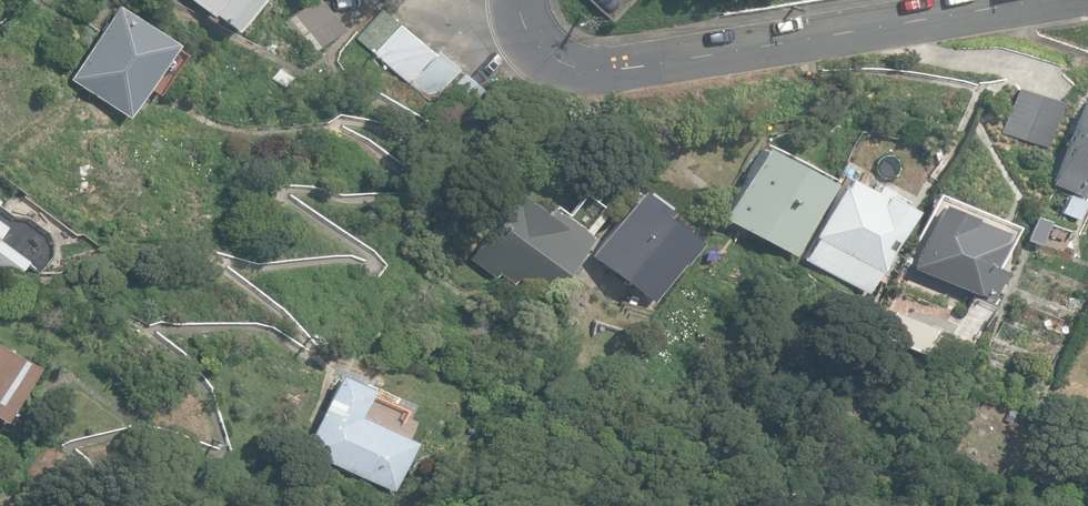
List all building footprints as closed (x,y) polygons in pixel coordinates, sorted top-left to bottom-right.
[(232,26),(251,0),(192,0),(206,11),(204,14),(212,20),(216,14),(232,26)] [(311,55),(345,29),(322,0),(312,0),(285,21),(311,55)] [(68,77),(127,116),(176,40),(117,4),(68,77)] [(353,33),(371,49),(397,19),(379,4),(353,33)] [(391,66),(416,36),(397,19),(371,49),(391,66)] [(433,50),(416,36),(391,66),(408,80),(433,50)] [(408,80),(429,98),(457,66),(436,47),(433,50),(408,80)] [(269,79),(287,91),(296,78),(278,65),(269,79)] [(435,106),(455,123),(483,89),(463,72),(435,106)] [(1000,132),(1048,149),(1064,103),(1016,86),(1000,132)] [(1087,91),(1049,182),(1084,196),(1087,189),(1087,190),(1087,91)] [(722,216),(794,253),(832,179),(760,141),(722,216)] [(803,258),(867,292),(880,268),(883,270),(916,207),(887,192),(889,187),(877,180),(873,188),(847,174),(803,258)] [(589,253),(654,301),(683,261),(685,262),(702,239),(665,213),(669,207),(639,185),(589,253)] [(517,279),(546,299),(609,211),(581,191),(567,211),(553,201),(545,212),(516,191),(468,257),(496,277),(500,273),(514,283),(517,279)] [(1061,210),(1079,216),(1086,199),(1068,192),(1061,210)] [(910,265),(991,298),(1004,266),(992,262),(1004,234),(1000,233),(1003,224),(937,197),(910,265)] [(13,278),(23,264),(36,274),(60,243),(25,216),(10,213),(0,205),(0,268),(13,278)] [(964,311),(988,322),(996,302),(972,292),(964,311)] [(8,419),(39,364),(0,342),(0,415),(7,419),(8,419)] [(397,489),(419,439),(361,415),(374,386),(338,370),(304,449),(397,489)]
